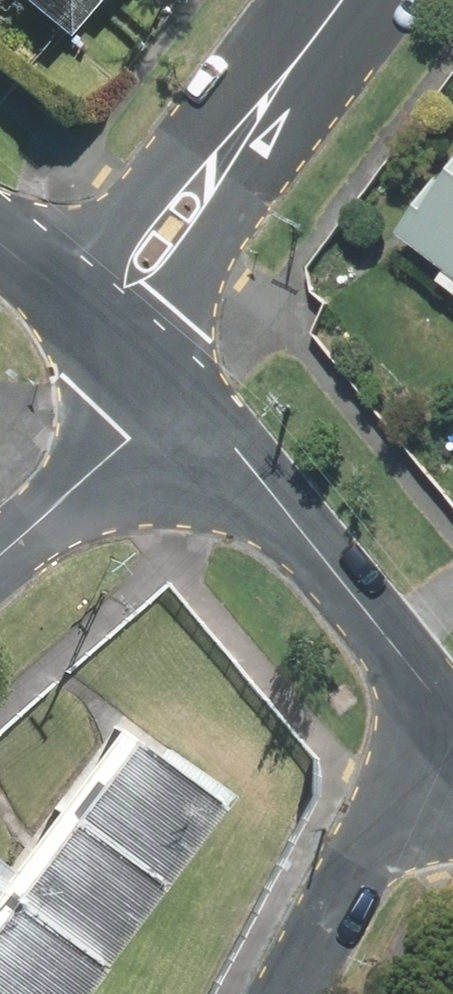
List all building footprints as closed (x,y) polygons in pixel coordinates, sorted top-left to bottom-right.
[(59,42),(94,0),(8,0),(59,42)] [(452,317),(452,161),(389,243),(435,278),(423,294),(452,317)] [(0,871),(0,993),(74,993),(217,800),(110,722),(0,871)]
